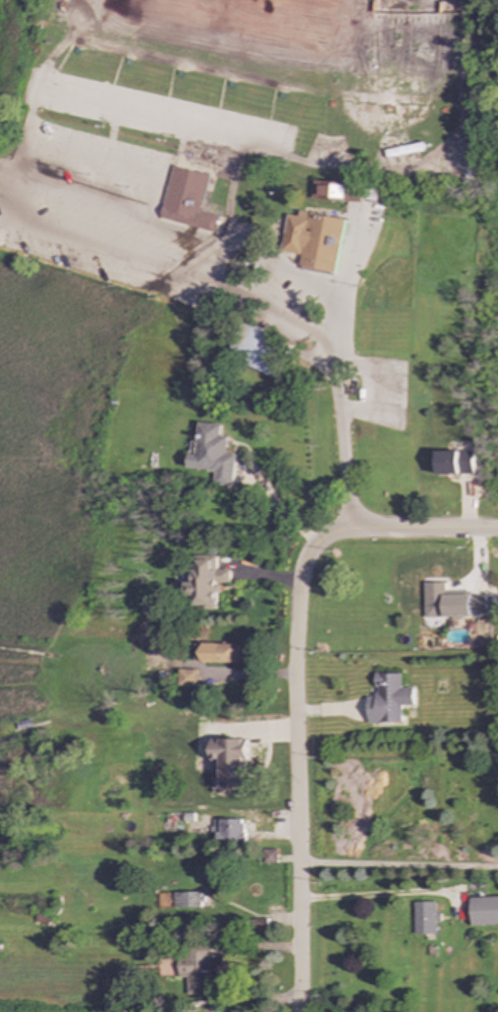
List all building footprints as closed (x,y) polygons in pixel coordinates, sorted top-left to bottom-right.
[(173,168),(160,217),(212,235),(218,218),(198,212),(207,178),(173,168)] [(379,203),(380,185),(316,183),(315,201),(379,203)] [(347,220),(298,212),(297,217),(288,216),(282,254),(303,257),(301,269),(338,275),(347,220)] [(295,345),(246,324),(231,360),(280,381),(295,345)] [(188,470),(218,473),(216,486),(234,488),(237,457),(228,456),(230,439),(221,438),(222,427),(200,424),(197,455),(190,455),(188,470)] [(438,475),(474,475),(474,453),(438,453),(438,475)] [(220,585),(232,584),(231,571),(219,572),(218,558),(198,559),(199,584),(190,584),(191,598),(197,598),(197,610),(221,609),(220,585)] [(446,619),(489,619),(489,597),(446,597),(446,619)] [(240,646),(205,646),(205,664),(240,664),(240,646)] [(197,672),(182,672),(182,688),(197,688),(197,672)] [(403,676),(377,676),(377,697),(371,697),(371,724),(404,724),(404,707),(416,707),(416,690),(403,690),(403,676)] [(213,761),(224,762),(224,794),(250,794),(250,740),(213,740),(213,761)] [(246,821),(215,821),(215,843),(246,843),(246,821)] [(202,909),(202,894),(176,894),(176,909),(202,909)] [(473,899),(473,924),(497,924),(497,899),(473,899)] [(415,905),(415,935),(438,935),(438,905),(415,905)] [(180,956),(180,979),(189,979),(189,996),(213,996),(213,944),(188,943),(188,956),(180,956)]
